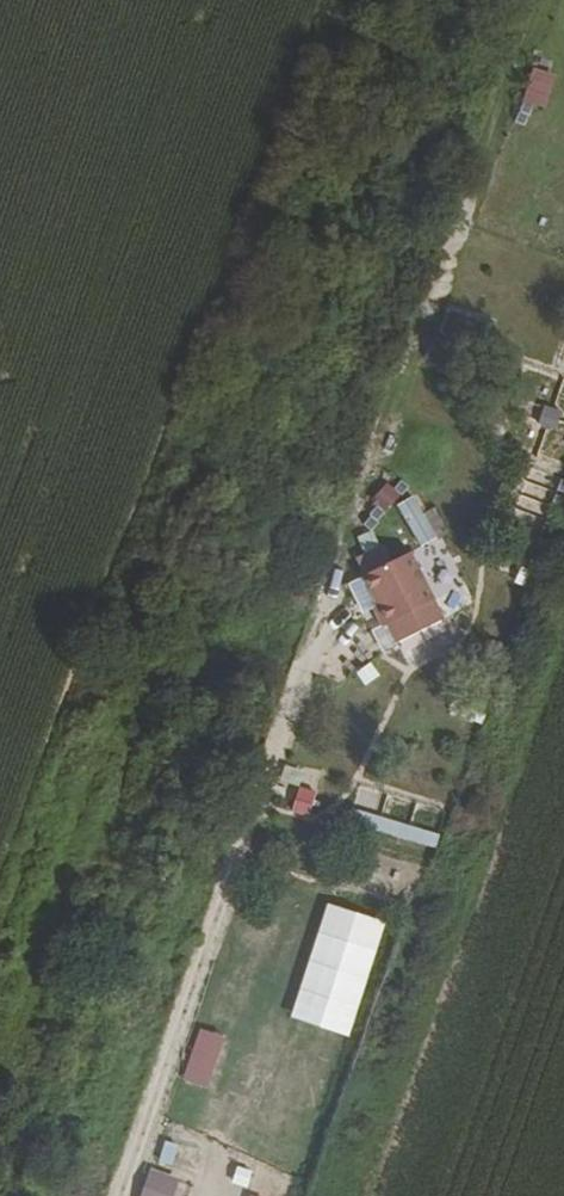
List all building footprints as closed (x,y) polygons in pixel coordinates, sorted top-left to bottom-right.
[(532,67),(521,102),(546,109),(557,75),(532,67)] [(428,352),(480,372),(499,321),(447,302),(428,352)] [(554,431),(561,411),(543,405),(536,425),(554,431)] [(401,494),(387,481),(373,497),(387,510),(401,494)] [(357,555),(364,570),(389,559),(382,544),(357,555)] [(444,619),(412,548),(389,559),(364,570),(379,602),(373,605),(382,627),(389,624),(397,641),(444,619)] [(530,588),(537,570),(524,565),(517,583),(530,588)] [(379,602),(364,570),(348,578),(362,610),(373,605),(379,602)] [(471,615),(462,609),(455,619),(464,626),(471,615)] [(397,641),(389,624),(382,627),(372,631),(380,648),(397,641)] [(284,763),(279,782),(302,787),(307,769),(284,763)] [(292,787),(285,811),(310,818),(317,795),(292,787)] [(350,813),(347,829),(435,846),(438,830),(350,813)] [(350,1036),(387,921),(328,902),(291,1018),(350,1036)] [(207,1087),(226,1037),(201,1028),(183,1078),(207,1087)] [(150,1169),(141,1195),(174,1195),(179,1179),(150,1169)]
